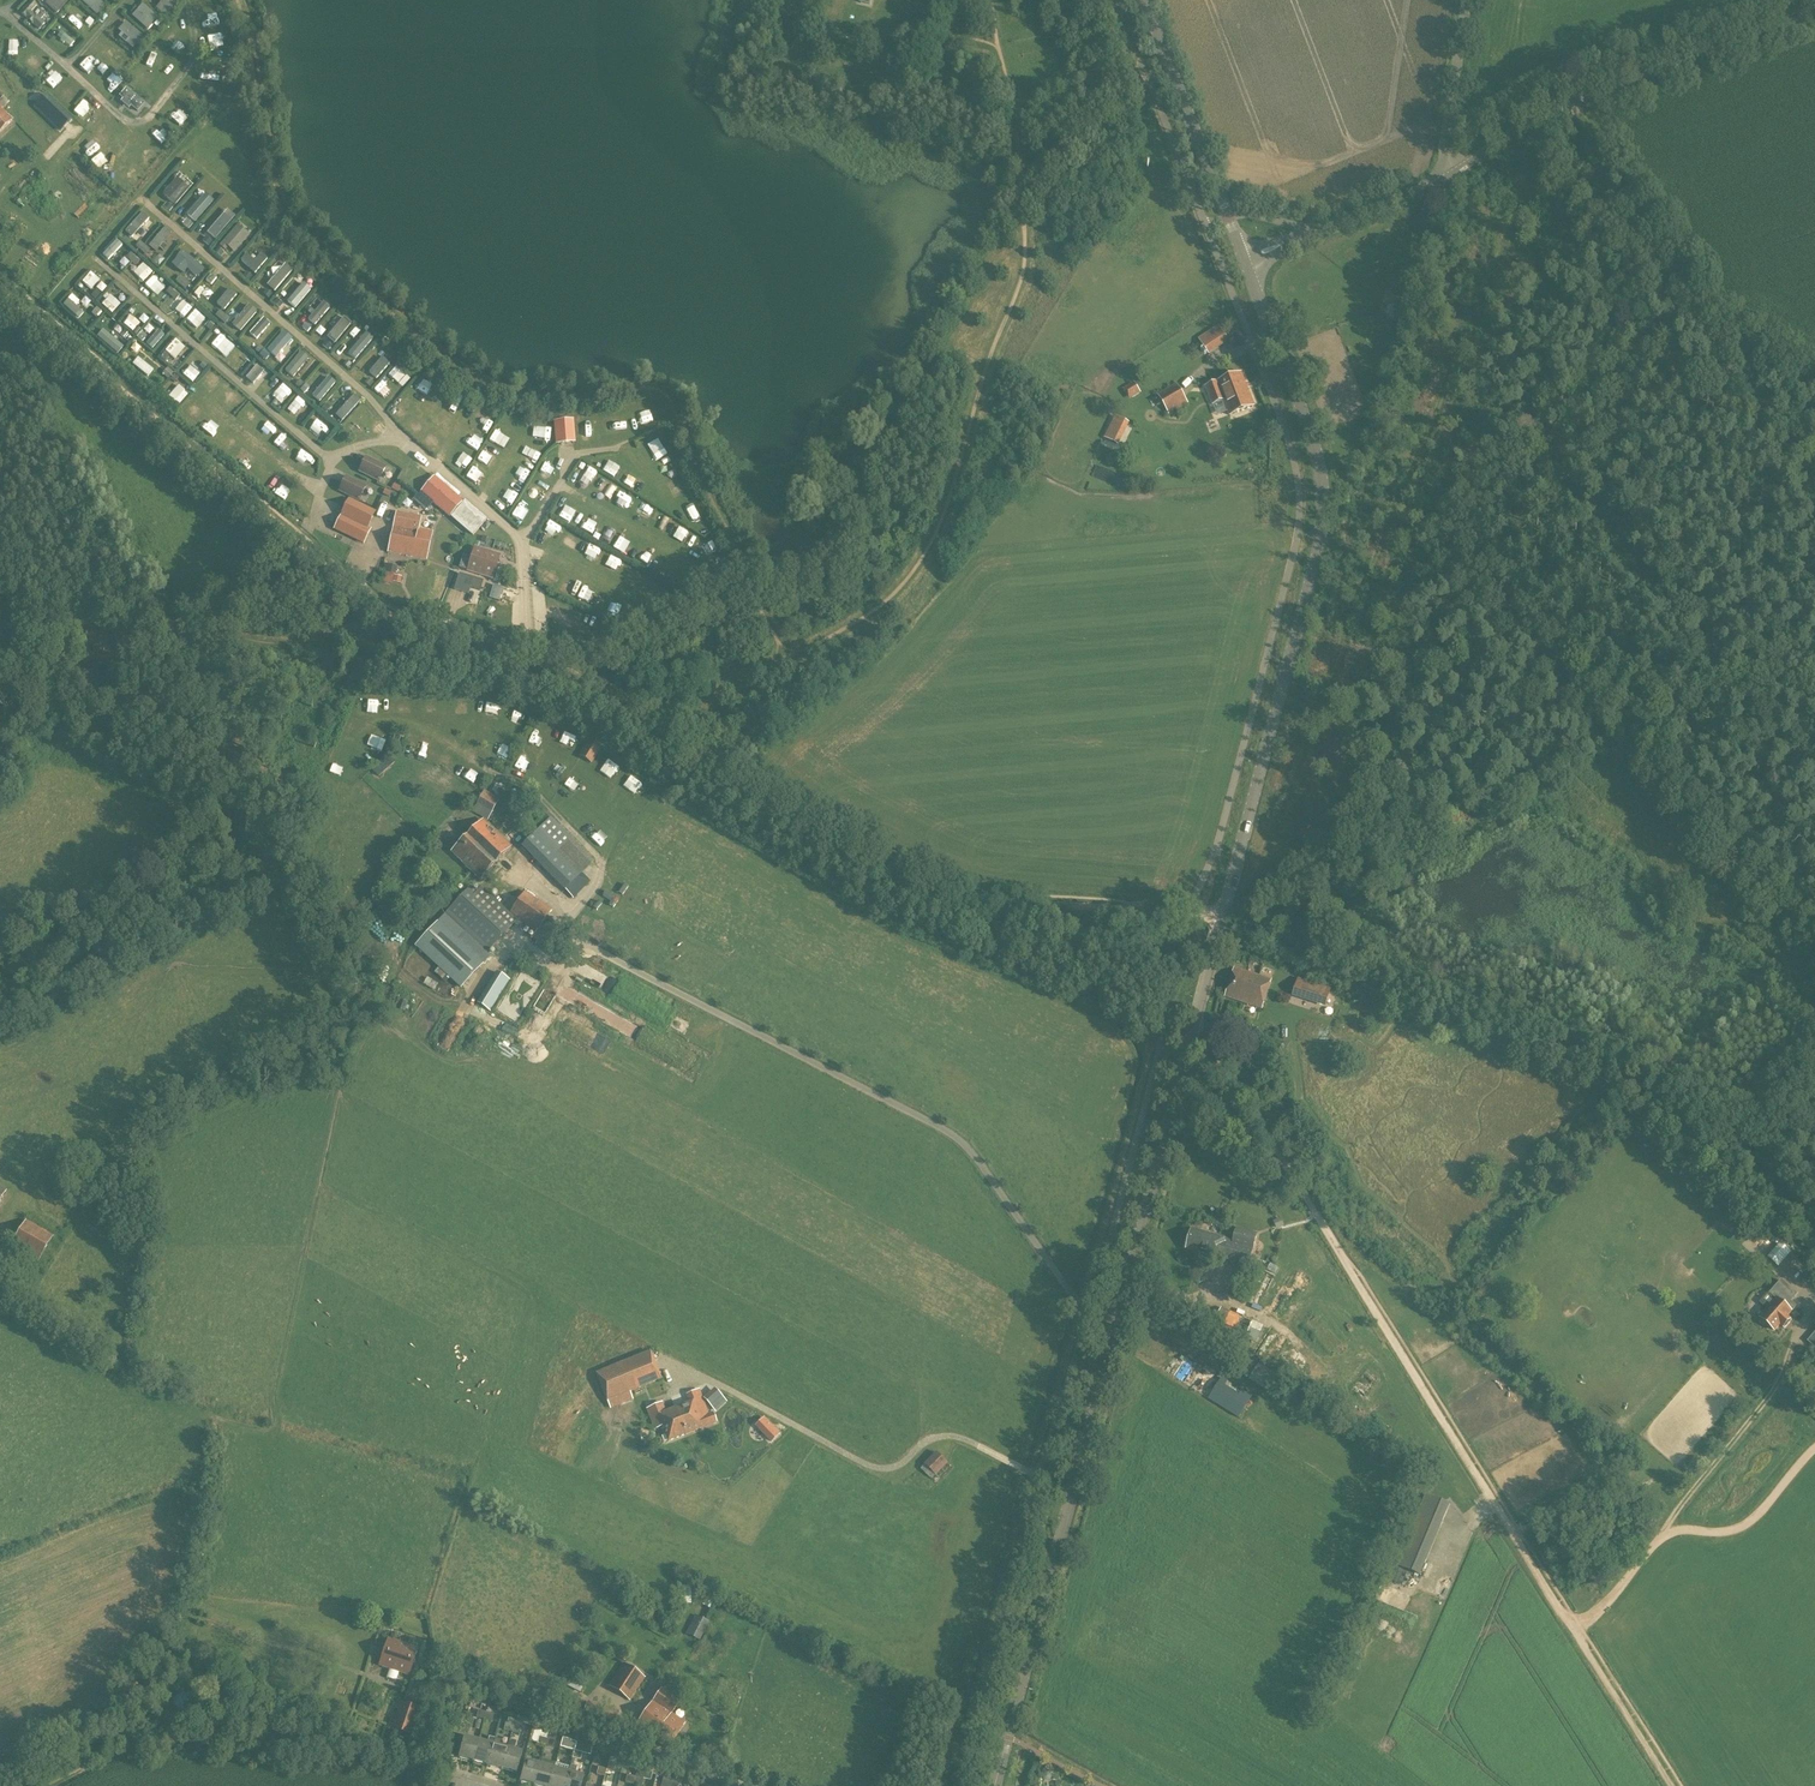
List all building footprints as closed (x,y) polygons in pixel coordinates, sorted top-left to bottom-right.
[(60,11),(71,0),(48,0),(60,11)] [(83,0),(99,14),(108,5),(103,0),(83,0)] [(180,1),(179,0),(164,0),(158,7),(167,15),(180,1)] [(145,2),(134,15),(149,29),(161,16),(145,2)] [(136,47),(146,36),(129,20),(118,31),(136,47)] [(111,57),(120,65),(129,55),(120,47),(111,57)] [(164,62),(168,53),(159,48),(155,57),(164,62)] [(135,76),(143,65),(138,62),(130,72),(135,76)] [(104,63),(91,76),(108,92),(121,78),(104,63)] [(138,114),(148,103),(129,86),(119,97),(138,114)] [(70,119),(45,95),(34,107),(59,131),(70,119)] [(3,96),(0,99),(0,132),(12,121),(2,109),(9,102),(3,96)] [(139,143),(146,150),(154,143),(148,136),(139,143)] [(192,186),(195,183),(183,173),(180,176),(192,186)] [(180,176),(164,192),(176,204),(192,188),(180,176)] [(197,221),(217,201),(208,192),(188,213),(197,221)] [(230,208),(209,232),(217,239),(238,215),(230,208)] [(145,211),(128,230),(135,236),(152,217),(145,211)] [(239,223),(223,243),(237,253),(253,233),(239,223)] [(152,243),(164,253),(170,246),(165,242),(174,231),(167,225),(152,243)] [(110,258),(125,244),(119,238),(105,253),(110,258)] [(255,246),(243,260),(258,273),(270,258),(255,246)] [(173,263),(185,273),(190,267),(200,276),(207,268),(185,249),(173,263)] [(144,262),(135,272),(145,281),(154,271),(144,262)] [(278,290),(295,268),(287,262),(270,284),(278,290)] [(93,270),(83,281),(93,289),(102,278),(93,270)] [(182,274),(178,280),(187,288),(192,283),(182,274)] [(216,278),(211,274),(206,280),(211,285),(216,278)] [(155,275),(147,284),(157,293),(165,284),(155,275)] [(306,281),(289,300),(297,307),(314,288),(306,281)] [(210,299),(214,292),(208,287),(203,294),(210,299)] [(232,287),(218,302),(226,309),(240,294),(232,287)] [(114,312),(122,303),(111,292),(102,302),(114,312)] [(86,312),(78,304),(82,300),(74,293),(65,303),(80,318),(86,312)] [(186,317),(193,307),(184,300),(177,310),(186,317)] [(310,331),(333,306),(327,301),(304,326),(310,331)] [(251,303),(234,323),(242,330),(259,310),(251,303)] [(1395,323),(1402,324),(1407,306),(1397,303),(1394,316),(1396,317),(1395,323)] [(197,308),(188,319),(198,328),(207,317),(197,308)] [(131,314),(125,324),(136,330),(142,320),(131,314)] [(266,316),(252,332),(260,338),(273,322),(266,316)] [(337,342),(354,322),(346,316),(329,336),(337,342)] [(1229,340),(1218,325),(1198,338),(1209,354),(1229,340)] [(119,353),(125,346),(105,328),(99,335),(119,353)] [(286,330),(269,348),(278,357),(295,338),(286,330)] [(220,334),(215,346),(220,348),(226,336),(220,334)] [(178,358),(187,344),(176,337),(167,351),(178,358)] [(228,338),(220,347),(227,353),(235,345),(228,338)] [(303,349),(287,369),(296,375),(311,356),(303,349)] [(140,355),(134,363),(150,376),(156,369),(140,355)] [(378,377),(393,364),(385,356),(371,370),(378,377)] [(264,371),(257,365),(246,378),(253,384),(264,371)] [(1251,381),(1256,379),(1252,370),(1246,372),(1251,381)] [(1206,386),(1213,404),(1224,400),(1230,415),(1254,406),(1242,373),(1206,386)] [(324,384),(317,378),(311,385),(324,397),(337,382),(331,376),(324,384)] [(1175,380),(1155,391),(1169,414),(1188,403),(1175,380)] [(181,384),(171,394),(180,403),(190,393),(181,384)] [(1124,391),(1129,400),(1141,393),(1136,384),(1124,391)] [(345,420),(363,399),(356,393),(338,414),(345,420)] [(1116,416),(1106,438),(1117,443),(1127,422),(1116,416)] [(557,442),(558,442),(572,441),(573,441),(572,421),(555,423),(557,442)] [(360,471),(379,481),(386,467),(367,457),(360,471)] [(347,476),(340,491),(359,500),(366,486),(347,476)] [(434,478),(423,491),(434,501),(437,504),(449,514),(461,501),(458,498),(434,478)] [(412,499),(414,500),(426,510),(434,501),(423,491),(418,494),(417,495),(412,499)] [(367,528),(376,510),(350,498),(341,516),(336,526),(335,528),(364,543),(370,530),(367,528)] [(463,503),(451,516),(473,535),(486,520),(483,517),(464,501),(463,503)] [(419,529),(421,518),(397,512),(388,552),(426,560),(433,532),(419,529)] [(475,548),(467,571),(492,579),(500,556),(475,548)] [(394,574),(385,573),(383,583),(392,584),(394,574)] [(474,578),(466,576),(463,585),(471,588),(474,578)] [(578,755),(591,763),(605,741),(592,733),(578,755)] [(390,749),(396,751),(400,737),(395,735),(390,749)] [(505,741),(499,752),(508,757),(514,747),(505,741)] [(395,762),(387,753),(371,768),(379,776),(395,762)] [(610,760),(605,769),(616,774),(620,765),(610,760)] [(494,794),(497,796),(499,796),(504,788),(504,786),(501,784),(499,785),(498,786),(496,784),(492,790),(494,792),(494,794)] [(484,790),(476,805),(491,814),(499,799),(484,790)] [(451,852),(479,880),(511,847),(483,819),(451,852)] [(531,857),(541,866),(564,890),(594,861),(571,836),(558,849),(549,840),(531,857)] [(447,911),(489,950),(512,926),(470,886),(447,911)] [(532,948),(548,959),(561,940),(541,926),(552,909),(524,891),(508,914),(535,932),(531,938),(536,942),(532,948)] [(437,921),(415,945),(414,945),(457,985),(460,988),(483,963),(437,921)] [(1263,966),(1259,977),(1235,969),(1226,996),(1262,1008),(1275,970),(1263,966)] [(481,1004),(495,1010),(510,976),(497,970),(481,1004)] [(1311,997),(1326,1002),(1331,988),(1316,983),(1311,997)] [(495,1014),(491,1021),(507,1029),(511,1022),(495,1014)] [(26,1220),(11,1246),(33,1258),(35,1260),(38,1261),(53,1236),(46,1232),(43,1230),(34,1225),(32,1224),(26,1220)] [(1227,1240),(1222,1259),(1247,1265),(1256,1234),(1236,1229),(1232,1245),(1226,1243),(1227,1240)] [(1187,1249),(1222,1259),(1227,1240),(1192,1230),(1187,1249)] [(1783,1242),(1781,1244),(1780,1243),(1767,1257),(1778,1267),(1791,1252),(1790,1251),(1792,1249),(1783,1242)] [(1285,1319),(1313,1279),(1300,1270),(1272,1310),(1285,1319)] [(1771,1294),(1776,1299),(1760,1317),(1775,1331),(1780,1325),(1782,1326),(1789,1318),(1787,1317),(1796,1307),(1789,1301),(1794,1295),(1780,1283),(1771,1294)] [(1247,1333),(1258,1338),(1263,1325),(1221,1308),(1216,1321),(1247,1334),(1247,1333)] [(661,1379),(650,1351),(595,1373),(607,1401),(661,1379)] [(1222,1377),(1208,1399),(1239,1418),(1253,1396),(1242,1390),(1239,1394),(1225,1385),(1228,1381),(1222,1377)] [(715,1388),(704,1398),(716,1412),(727,1402),(718,1391),(715,1388)] [(685,1404),(676,1407),(677,1409),(687,1433),(716,1422),(712,1413),(709,1414),(704,1399),(700,1389),(686,1394),(689,1402),(685,1404)] [(662,1403),(647,1409),(655,1429),(662,1427),(668,1441),(687,1433),(677,1409),(676,1407),(666,1412),(662,1403)] [(779,1433),(764,1417),(755,1425),(771,1441),(779,1433)] [(937,1452),(921,1469),(935,1482),(952,1467),(937,1452)] [(1397,1565),(1419,1575),(1449,1504),(1426,1494),(1397,1565)] [(648,1604),(642,1619),(650,1623),(657,1608),(648,1604)] [(688,1628),(702,1635),(709,1621),(695,1615),(688,1628)] [(379,1665),(409,1675),(418,1648),(387,1638),(379,1665)] [(616,1674),(609,1686),(630,1700),(645,1677),(624,1663),(616,1674)] [(567,1685),(580,1692),(585,1682),(573,1675),(567,1685)] [(130,1679),(122,1690),(132,1697),(140,1686),(130,1679)] [(661,1689),(635,1727),(667,1749),(685,1723),(671,1714),(680,1701),(661,1689)] [(571,1716),(581,1719),(581,1720),(614,1731),(620,1711),(587,1701),(586,1703),(576,1699),(571,1716)] [(388,1727),(415,1737),(424,1711),(397,1700),(395,1708),(398,1709),(396,1715),(393,1713),(388,1727)] [(476,1717),(485,1719),(487,1712),(478,1710),(476,1717)] [(487,1712),(485,1719),(484,1724),(490,1725),(491,1721),(492,1721),(494,1714),(487,1712)] [(504,1729),(512,1732),(514,1724),(515,1719),(508,1717),(507,1722),(505,1722),(504,1729)] [(514,1724),(512,1732),(519,1733),(521,1726),(514,1724)] [(537,1743),(545,1745),(547,1738),(548,1733),(549,1731),(542,1730),(540,1736),(539,1736),(537,1743)] [(458,1758),(473,1762),(479,1741),(464,1737),(458,1758)] [(479,1741),(473,1762),(488,1766),(495,1739),(489,1737),(487,1743),(479,1741)] [(547,1738),(545,1745),(553,1748),(555,1740),(547,1738)] [(488,1766),(502,1769),(510,1740),(507,1748),(499,1746),(501,1740),(495,1739),(488,1766)] [(510,1740),(502,1769),(517,1773),(522,1752),(514,1750),(516,1741),(510,1740)] [(576,1750),(593,1753),(594,1745),(578,1742),(576,1750)] [(575,1751),(573,1758),(580,1760),(582,1753),(575,1751)] [(609,1758),(606,1769),(620,1773),(622,1764),(621,1764),(609,1758)] [(519,1781),(535,1785),(542,1759),(541,1759),(540,1764),(525,1760),(519,1781)] [(538,1785),(550,1785),(554,1768),(556,1763),(542,1759),(535,1785),(538,1785)] [(550,1785),(565,1785),(569,1772),(570,1767),(556,1764),(555,1768),(554,1768),(550,1785)] [(565,1785),(581,1785),(584,1776),(575,1773),(577,1767),(571,1765),(569,1772),(565,1785)] [(599,1767),(597,1774),(605,1776),(606,1769),(599,1767)] [(625,1782),(634,1784),(635,1777),(627,1775),(625,1782)] [(635,1777),(634,1784),(641,1785),(643,1779),(635,1777)]
